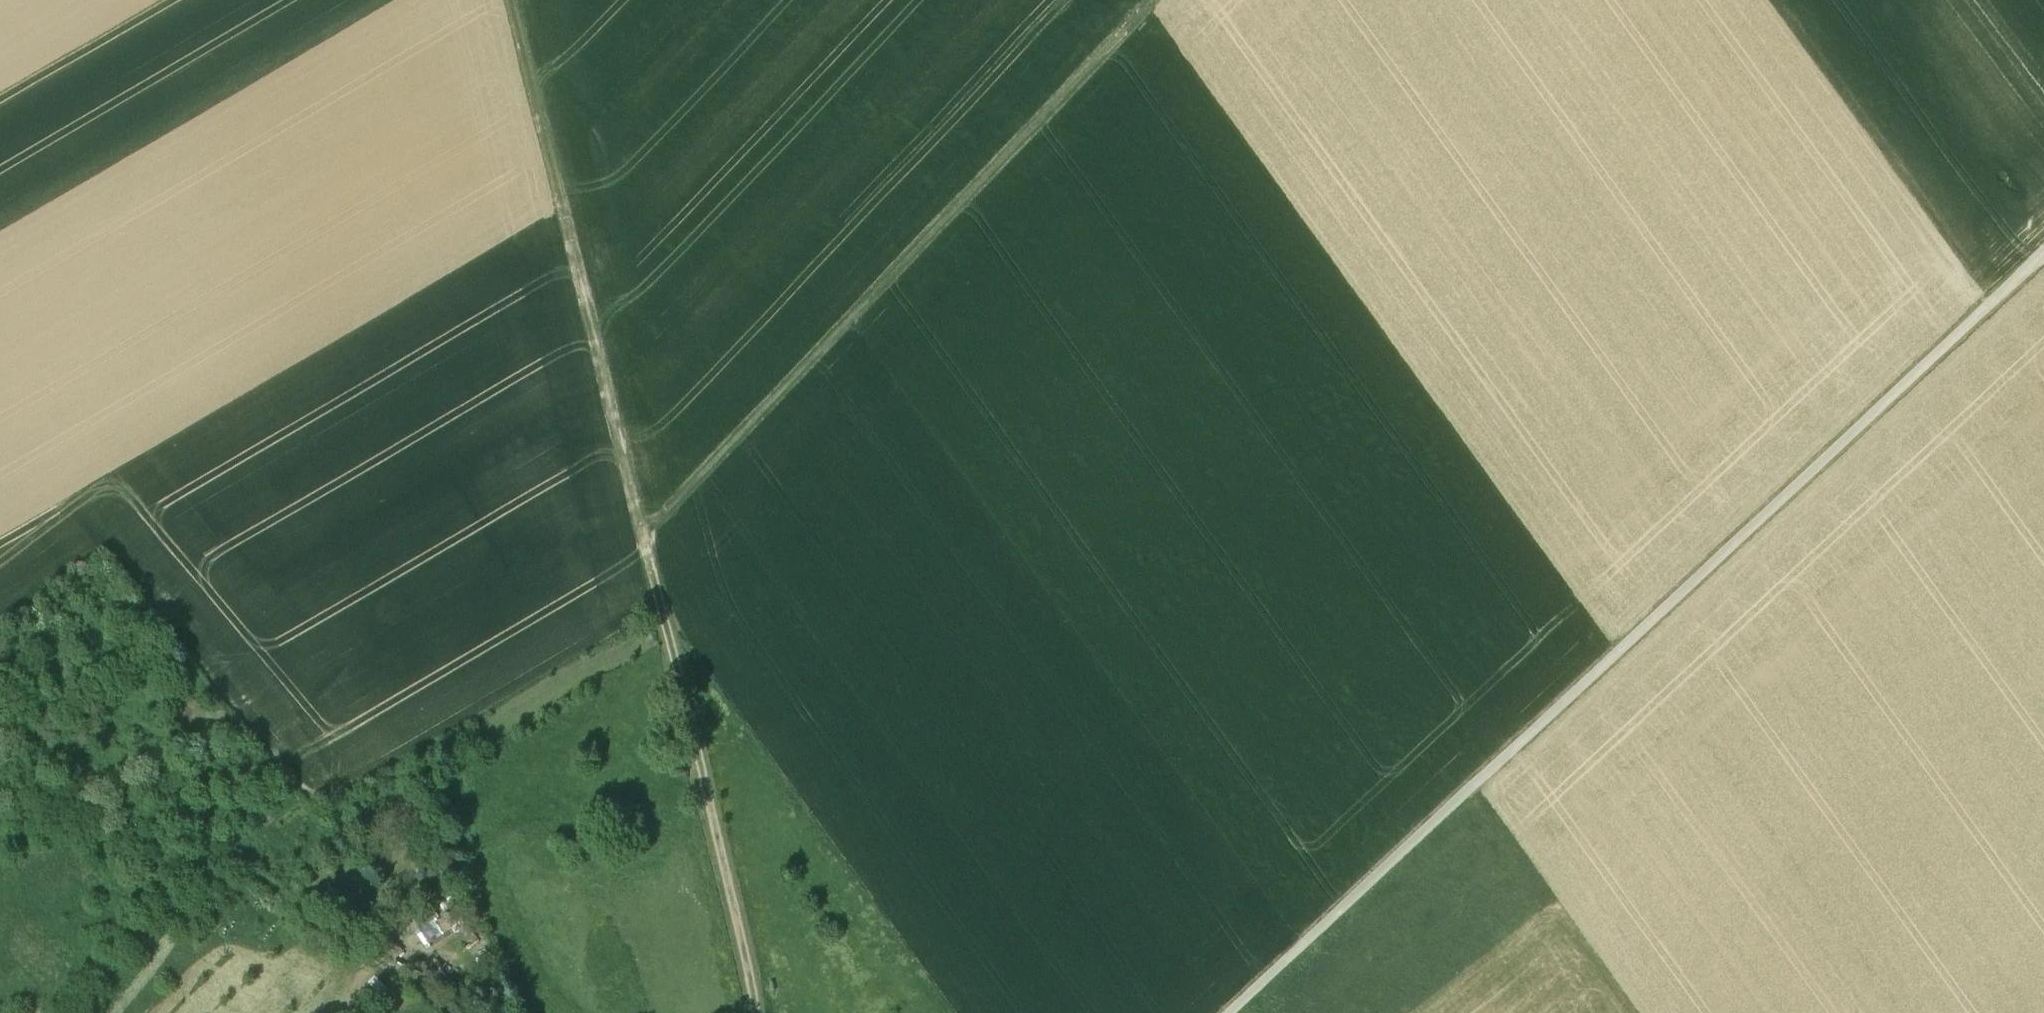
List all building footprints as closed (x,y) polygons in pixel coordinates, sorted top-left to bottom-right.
[(440,882),(386,915),(394,930),(412,920),(409,914),(436,897),(445,910),(455,904),(440,882)] [(460,909),(445,917),(453,932),(468,925),(460,909)]
